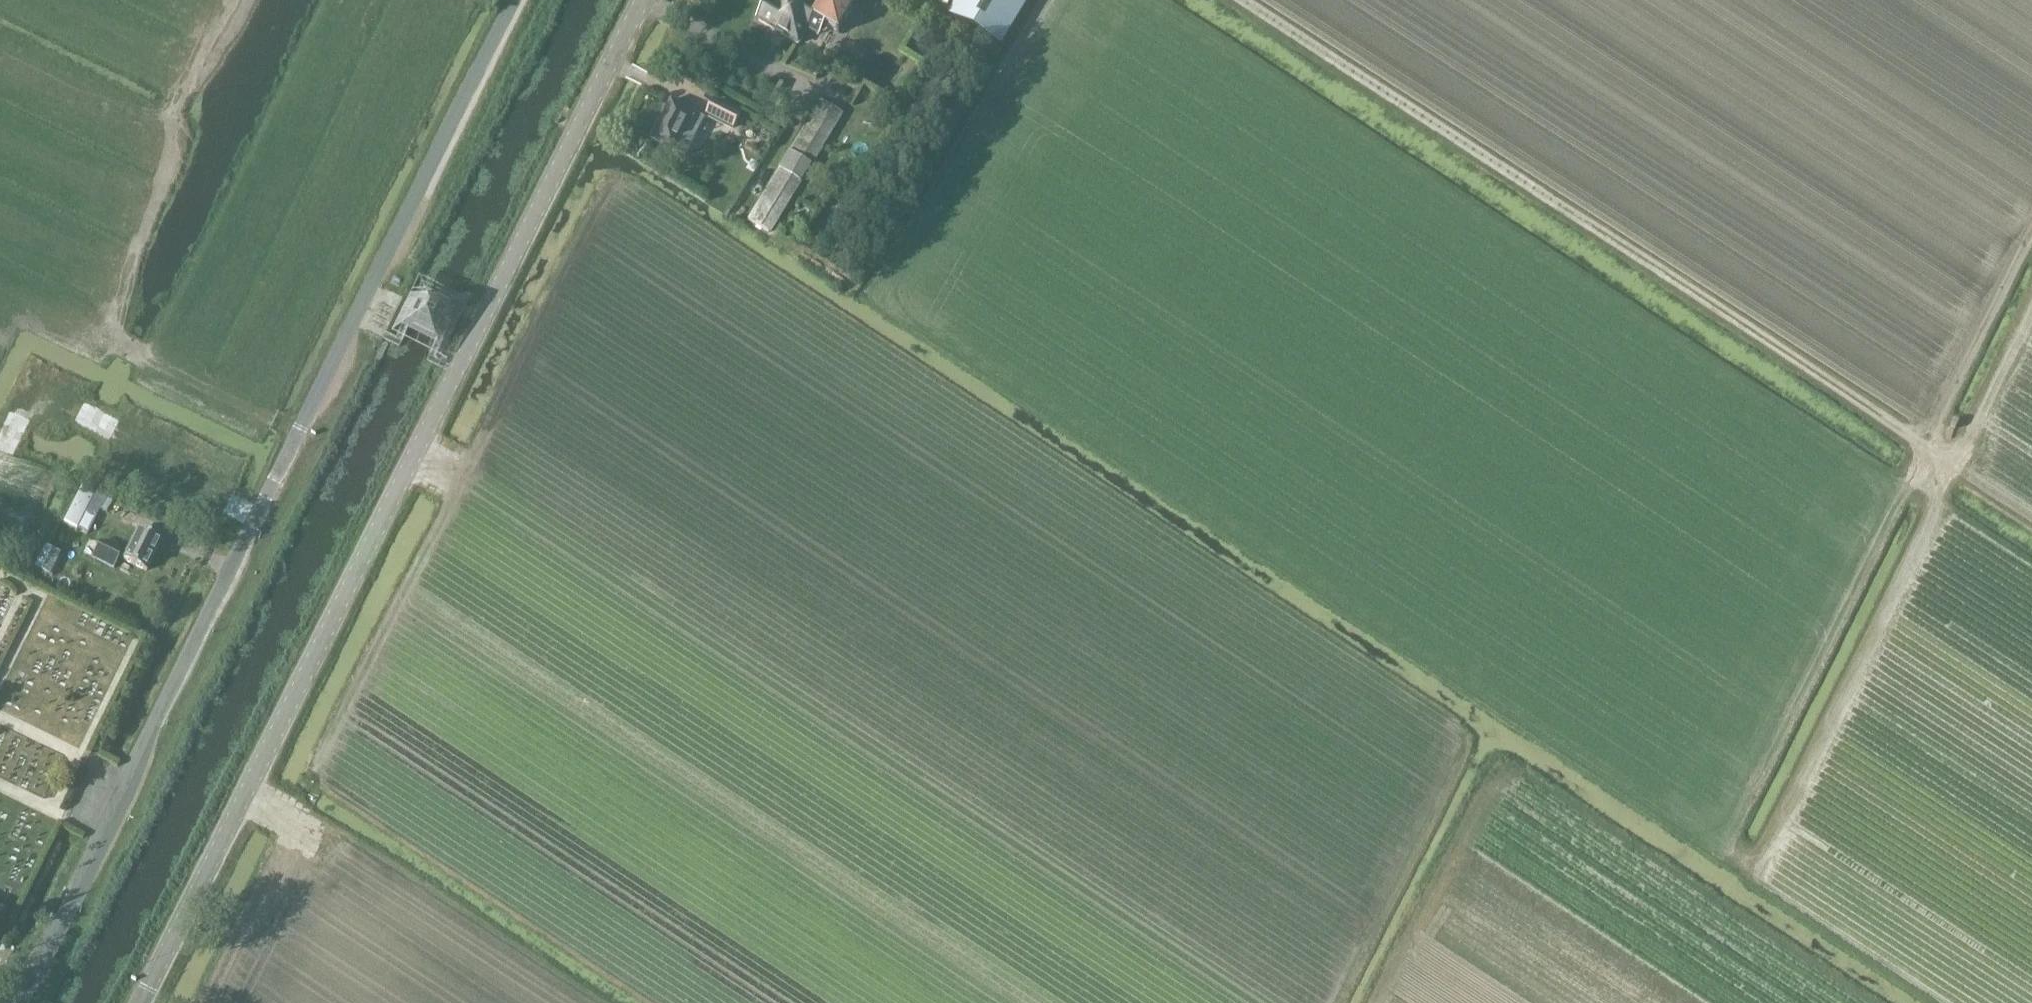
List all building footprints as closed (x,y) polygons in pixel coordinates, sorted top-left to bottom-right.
[(813,19),(838,34),(854,7),(842,0),(823,0),(819,8),(806,0),(780,0),(778,3),(772,0),(769,0),(757,20),(798,45),(813,19)] [(974,32),(1001,48),(1029,0),(957,0),(947,16),(974,32)] [(685,157),(704,119),(694,114),(695,114),(670,101),(649,141),(674,153),(674,152),(685,157)] [(713,101),(709,108),(705,117),(732,130),(740,114),(713,101)] [(812,165),(843,115),(843,114),(820,101),(789,151),(788,151),(778,168),(779,168),(747,220),(770,235),(812,165)] [(160,542),(136,529),(124,551),(99,540),(90,558),(123,574),(129,563),(145,572),(160,542)] [(44,546),(33,567),(49,576),(61,554),(44,546)]
